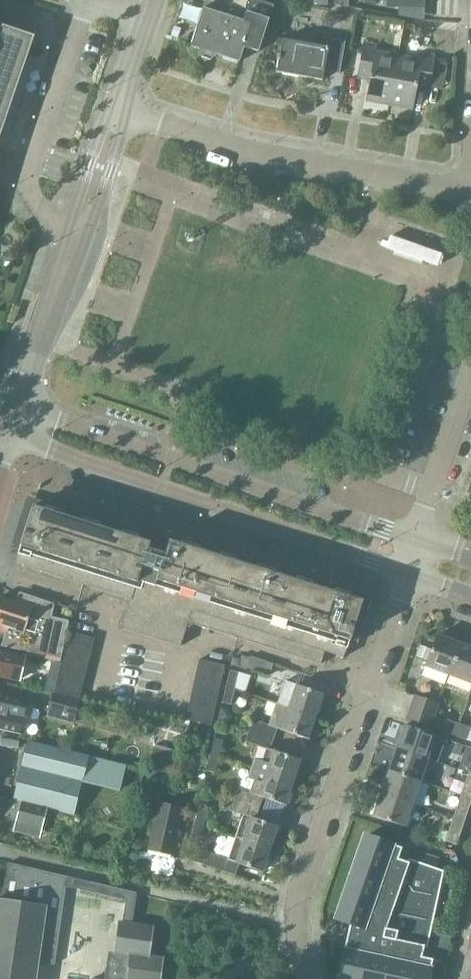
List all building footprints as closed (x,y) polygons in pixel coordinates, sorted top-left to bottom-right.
[(192,47),(192,46),(199,49),(199,51),(202,58),(207,59),(214,56),(215,54),(237,61),(237,62),(239,62),(244,47),(258,52),(272,7),(252,0),(249,0),(245,13),(205,0),(202,8),(190,46),(192,47)] [(34,37),(2,26),(1,27),(0,27),(0,137),(34,37)] [(282,39),(278,61),(276,72),(322,80),(324,71),(339,73),(345,41),(313,35),(312,44),(282,39)] [(366,99),(389,103),(397,61),(375,57),(377,45),(363,43),(357,75),(370,77),(366,99)] [(397,61),(389,103),(413,107),(417,86),(429,88),(435,56),(422,53),(419,65),(397,61)] [(32,508),(15,563),(131,599),(122,628),(181,647),(188,623),(192,624),(322,665),(326,652),(333,655),(345,658),(362,601),(169,541),(166,548),(161,547),(32,506),(32,508)] [(0,596),(0,630),(6,632),(1,647),(29,652),(29,655),(60,662),(69,622),(50,618),(53,603),(22,596),(19,603),(0,596)] [(92,650),(95,638),(70,632),(67,644),(92,650)] [(426,667),(450,676),(462,645),(437,635),(426,667)] [(89,662),(92,650),(67,644),(64,656),(89,662)] [(446,687),(469,696),(470,692),(470,648),(462,645),(450,676),(446,687)] [(24,681),(26,670),(22,669),(22,667),(12,665),(14,653),(0,650),(0,676),(24,681)] [(242,655),(239,667),(245,669),(249,658),(242,655)] [(86,674),(89,662),(64,656),(61,665),(61,667),(86,674)] [(246,669),(269,676),(273,665),(250,657),(246,669)] [(233,658),(231,665),(238,666),(240,659),(233,658)] [(222,678),(225,666),(199,660),(197,672),(222,678)] [(52,663),(47,682),(57,685),(58,679),(61,667),(61,665),(52,663)] [(83,686),(86,674),(61,667),(58,679),(83,686)] [(226,687),(235,689),(238,673),(230,671),(226,687)] [(220,690),(222,678),(197,672),(194,684),(220,690)] [(83,686),(58,679),(57,685),(55,691),(80,698),(83,686)] [(220,690),(194,684),(191,696),(217,702),(220,690)] [(315,717),(323,694),(297,685),(289,708),(315,717)] [(235,689),(226,687),(223,703),(231,705),(235,689)] [(20,735),(20,734),(20,733),(19,733),(22,718),(23,718),(24,713),(23,713),(25,706),(26,702),(27,702),(28,701),(0,694),(0,730),(20,735)] [(53,694),(49,709),(75,716),(79,701),(53,694)] [(217,702),(191,696),(188,708),(214,714),(217,702)] [(411,708),(434,716),(438,704),(415,696),(411,708)] [(307,739),(315,717),(289,708),(275,704),(267,727),(278,729),(307,739)] [(214,714),(188,708),(186,720),(211,726),(214,714)] [(407,720),(430,728),(434,716),(411,708),(407,720)] [(267,727),(252,720),(249,731),(274,739),(278,729),(267,727)] [(443,732),(455,736),(459,724),(447,720),(443,732)] [(455,736),(466,740),(470,728),(459,724),(455,736)] [(405,726),(397,749),(427,759),(435,736),(405,726)] [(266,748),(270,750),(274,739),(249,731),(245,742),(265,750),(266,748)] [(207,771),(215,773),(223,741),(214,739),(207,771)] [(15,799),(14,801),(73,816),(80,788),(117,797),(125,765),(29,742),(15,799)] [(155,745),(149,769),(172,775),(179,752),(155,745)] [(300,760),(270,750),(266,748),(265,750),(261,762),(253,760),(250,768),(292,783),(300,760)] [(397,749),(389,771),(419,782),(427,759),(397,749)] [(263,798),(284,805),(292,783),(250,768),(247,779),(253,781),(249,792),(263,798)] [(389,771),(381,794),(412,804),(419,782),(389,771)] [(470,800),(470,774),(469,774),(461,796),(470,800)] [(260,808),(263,798),(249,792),(230,786),(226,797),(260,808)] [(381,794),(373,817),(404,827),(412,804),(381,794)] [(453,819),(464,822),(470,802),(470,800),(461,796),(453,819)] [(244,815),(256,819),(260,808),(226,797),(222,808),(243,815),(244,815)] [(8,817),(8,814),(17,816),(16,821),(41,827),(46,810),(28,805),(10,801),(0,799),(0,815),(8,817)] [(171,855),(182,808),(159,803),(148,850),(171,855)] [(195,824),(203,826),(207,810),(198,808),(195,824)] [(244,815),(243,815),(236,838),(269,849),(277,826),(256,819),(244,815)] [(464,822),(453,819),(445,842),(456,845),(464,822)] [(203,826),(195,824),(191,840),(200,842),(203,826)] [(366,836),(337,919),(349,924),(338,978),(343,978),(428,978),(432,960),(421,957),(423,947),(427,948),(444,871),(409,858),(407,862),(398,859),(402,848),(366,836)] [(236,838),(228,860),(228,861),(231,862),(261,872),(269,849),(236,838)] [(228,861),(228,860),(207,853),(203,864),(228,873),(231,862),(228,861)] [(9,861),(0,898),(0,978),(35,978),(39,953),(56,955),(68,875),(9,861)] [(164,957),(150,955),(154,926),(119,921),(114,951),(115,951),(114,961),(108,960),(105,978),(161,978),(164,957)] [(460,978),(470,978),(470,957),(465,956),(460,978)]
